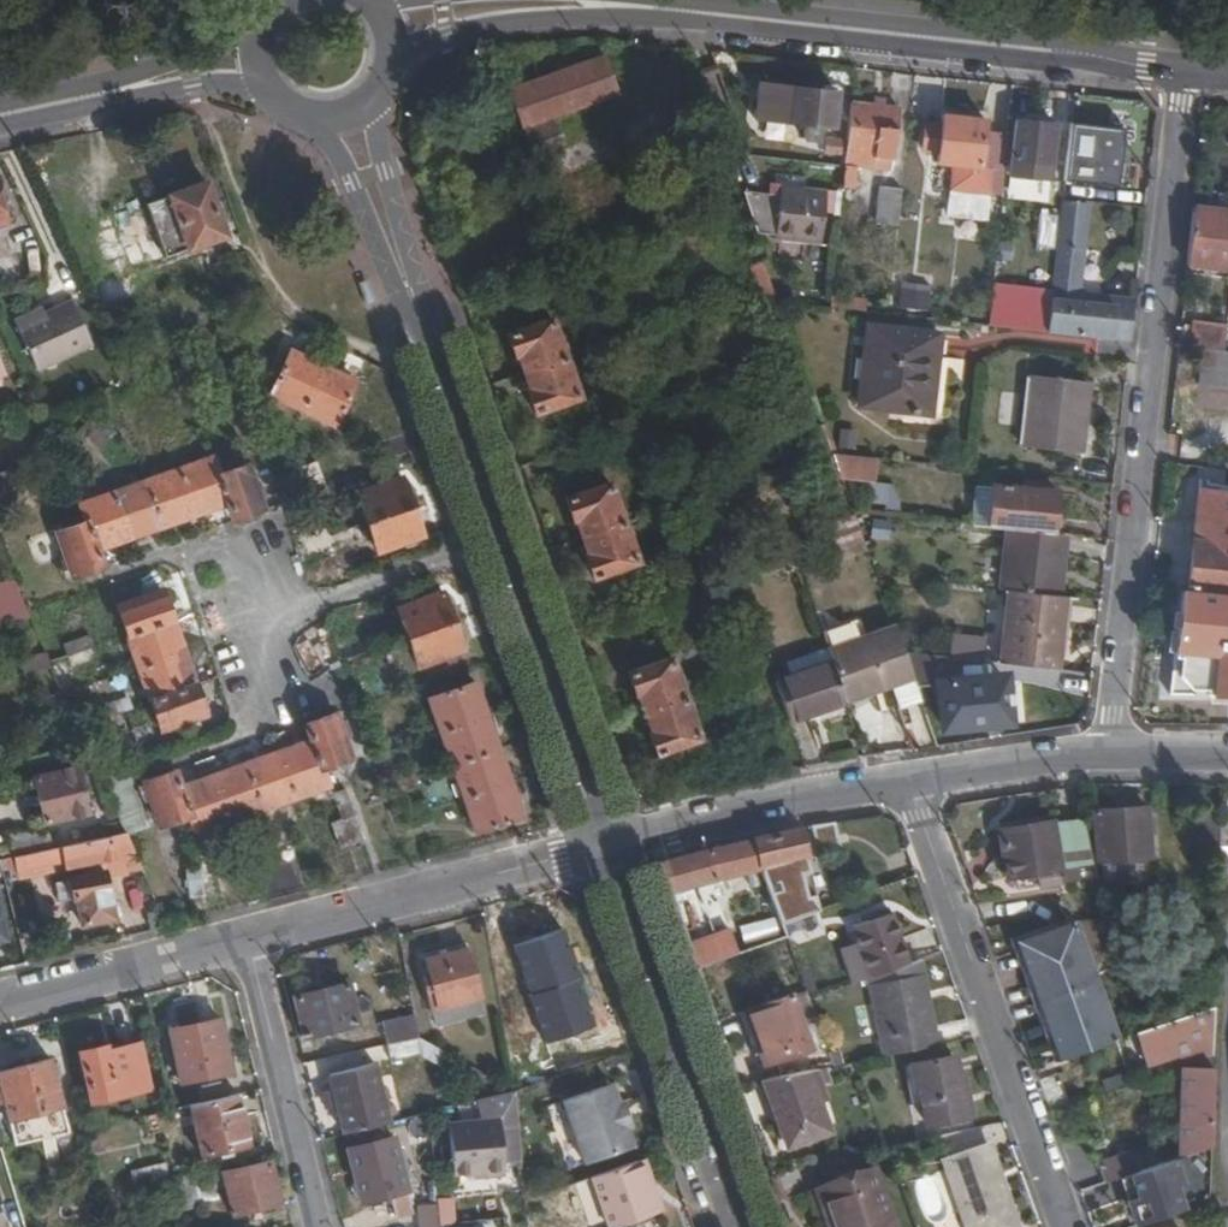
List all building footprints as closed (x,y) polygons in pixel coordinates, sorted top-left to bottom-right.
[(602,52),(509,87),(525,131),(530,145),(537,164),(539,163),(545,180),(572,171),(552,115),(618,92),(602,52)] [(841,89),(762,79),(758,116),(808,122),(806,139),(822,140),(824,124),(835,125),(841,89)] [(857,138),(850,137),(849,151),(848,160),(845,184),(854,185),(858,160),(877,161),(878,151),(896,153),(903,105),(861,100),(858,124),(860,124),(857,138)] [(991,192),(992,185),(1005,187),(1008,166),(1005,166),(984,164),(988,131),(990,117),(945,112),(943,126),(936,126),(934,147),(942,148),(941,160),(956,162),(953,187),(991,192)] [(1043,124),(1022,121),(1017,156),(1039,159),(1037,173),(1049,175),(1047,187),(1051,188),(1054,159),(1059,126),(1043,124)] [(1123,131),(1071,125),(1065,182),(1117,188),(1123,131)] [(525,131),(518,134),(523,147),(530,145),(525,131)] [(1009,133),(988,131),(984,164),(1005,166),(1009,133)] [(831,135),(829,148),(849,151),(850,137),(831,135)] [(1039,159),(1017,156),(1015,171),(1037,173),(1039,159)] [(1015,171),(1014,170),(1010,198),(1034,201),(1037,173),(1015,171)] [(1049,175),(1037,173),(1034,201),(1040,202),(1042,187),(1047,187),(1049,175)] [(210,180),(147,201),(165,254),(229,232),(210,180)] [(741,186),(746,200),(756,227),(777,229),(777,236),(822,240),(828,183),(782,180),(781,190),(741,186)] [(887,181),(882,218),(903,221),(907,184),(887,181)] [(9,220),(0,182),(0,222),(9,220)] [(1047,187),(1042,187),(1040,202),(1049,203),(1051,188),(1047,187)] [(147,201),(112,213),(130,266),(165,254),(147,201)] [(1091,205),(1063,202),(1061,216),(1059,231),(1057,250),(1053,290),(1059,291),(1081,293),(1091,205)] [(1198,206),(1193,248),(1204,250),(1204,255),(1218,257),(1221,235),(1227,236),(1227,209),(1198,206)] [(1043,215),(1038,248),(1057,250),(1059,231),(1061,216),(1043,215)] [(766,255),(751,261),(760,289),(776,283),(766,255)] [(760,289),(770,317),(786,312),(782,299),(776,283),(760,289)] [(900,283),(898,309),(928,311),(930,285),(900,283)] [(1059,291),(1053,290),(1047,330),(1134,340),(1137,312),(1058,302),(1059,291)] [(798,292),(791,291),(789,300),(798,301),(798,292)] [(1059,291),(1058,302),(1137,312),(1139,300),(1081,293),(1059,291)] [(856,296),(839,294),(838,306),(861,309),(861,303),(856,302),(856,296)] [(96,343),(76,300),(49,313),(21,327),(43,370),(96,343)] [(49,313),(46,307),(18,320),(21,327),(49,313)] [(516,354),(520,352),(526,368),(566,355),(553,315),(508,330),(516,354)] [(1194,322),(1191,343),(1206,345),(1227,348),(1227,335),(1227,319),(1194,315),(1194,322)] [(943,328),(869,319),(858,403),(933,413),(943,328)] [(1194,322),(1184,321),(1182,342),(1191,343),(1194,322)] [(1227,384),(1227,348),(1206,345),(1201,380),(1227,384)] [(291,350),(271,393),(303,410),(324,366),(291,350)] [(0,352),(0,377),(10,373),(0,352)] [(532,385),(528,386),(536,410),(580,395),(566,355),(526,368),(532,385)] [(198,360),(187,363),(194,389),(206,385),(198,360)] [(176,367),(183,392),(194,389),(187,363),(176,367)] [(358,382),(324,366),(303,410),(335,426),(358,382)] [(1036,373),(1028,444),(1075,449),(1077,433),(1089,435),(1096,379),(1036,373)] [(102,406),(91,413),(108,433),(118,426),(102,406)] [(82,420),(100,440),(108,433),(91,413),(82,420)] [(1089,435),(1077,433),(1075,449),(1087,451),(1089,435)] [(818,454),(828,482),(845,476),(840,462),(836,450),(835,448),(818,454)] [(974,452),(955,450),(953,463),(972,466),(974,452)] [(214,455),(181,467),(199,511),(232,500),(221,471),(215,455),(214,455)] [(858,456),(840,462),(845,476),(851,493),(856,490),(862,507),(873,508),(858,456)] [(319,457),(308,461),(318,488),(329,485),(319,457)] [(252,461),(221,471),(232,500),(238,516),(268,505),(252,461)] [(308,461),(297,465),(307,492),(318,488),(308,461)] [(0,470),(0,484),(13,478),(8,466),(0,470)] [(181,467),(147,477),(165,523),(199,511),(181,467)] [(404,476),(361,490),(371,520),(415,505),(404,476)] [(112,489),(114,490),(131,535),(165,523),(147,477),(146,478),(112,489)] [(13,478),(0,484),(0,497),(18,489),(13,478)] [(574,518),(579,517),(585,534),(624,520),(611,480),(567,495),(574,518)] [(1057,488),(994,482),(990,522),(1007,524),(1052,529),(1057,488)] [(81,500),(87,517),(97,547),(131,535),(114,490),(112,489),(81,500)] [(1200,489),(1191,592),(1227,595),(1227,492),(1200,489)] [(381,548),(425,533),(415,505),(371,520),(381,548)] [(873,508),(862,507),(867,522),(876,519),(873,508)] [(59,527),(72,570),(101,559),(97,547),(87,517),(59,527)] [(596,577),(639,562),(624,520),(585,534),(592,552),(587,553),(596,577)] [(327,522),(304,530),(308,542),(331,534),(327,522)] [(1052,529),(1007,524),(1002,575),(1060,582),(1065,531),(1052,529)] [(312,554),(335,546),(331,534),(308,542),(312,554)] [(16,575),(1,578),(17,613),(31,608),(16,575)] [(1001,579),(997,579),(997,583),(1013,585),(1064,591),(1064,588),(1060,588),(1060,582),(1002,575),(1001,579)] [(1064,591),(1013,585),(1004,660),(1060,666),(1063,644),(1057,643),(1064,591)] [(164,588),(119,603),(130,634),(175,619),(164,588)] [(444,590),(401,604),(411,634),(454,619),(444,590)] [(31,608),(17,613),(34,649),(47,645),(31,608)] [(983,658),(998,659),(999,618),(984,618),(983,658)] [(175,619),(130,634),(141,665),(185,650),(175,619)] [(420,663),(464,648),(454,619),(411,634),(420,663)] [(897,622),(827,648),(831,659),(844,694),(882,680),(884,687),(892,684),(916,676),(907,649),(897,622)] [(101,630),(76,638),(81,651),(105,643),(101,630)] [(367,638),(345,645),(349,655),(370,648),(367,638)] [(85,661),(109,652),(105,643),(81,651),(85,661)] [(34,649),(40,663),(54,660),(47,645),(34,649)] [(353,667),(374,660),(370,648),(349,655),(353,667)] [(916,676),(919,685),(939,681),(965,678),(964,656),(907,649),(916,676)] [(185,650),(141,665),(152,696),(196,682),(185,650)] [(636,693),(641,691),(648,710),(694,694),(689,679),(681,681),(672,656),(629,670),(636,693)] [(831,659),(775,680),(788,721),(846,700),(844,694),(831,659)] [(916,676),(892,684),(900,707),(924,699),(919,685),(916,676)] [(939,681),(944,723),(989,718),(984,676),(965,678),(939,681)] [(476,680),(432,694),(444,728),(488,713),(476,680)] [(884,687),(882,680),(844,694),(846,700),(884,687)] [(163,728),(207,712),(196,682),(152,696),(163,728)] [(693,712),(699,709),(694,694),(648,710),(654,729),(649,731),(656,753),(701,738),(693,712)] [(116,697),(99,702),(103,713),(120,707),(116,697)] [(107,724),(124,718),(120,707),(103,713),(107,724)] [(310,718),(317,738),(327,766),(355,757),(339,708),(310,718)] [(488,713),(444,728),(455,761),(499,746),(488,713)] [(399,730),(377,738),(381,750),(403,742),(399,730)] [(317,738),(284,749),(300,795),(333,783),(327,766),(317,738)] [(385,762),(407,754),(403,742),(381,750),(385,762)] [(499,746),(455,761),(467,795),(511,780),(499,746)] [(284,749),(250,761),(265,806),(300,795),(284,749)] [(250,761),(216,772),(231,818),(265,806),(250,761)] [(91,812),(81,764),(38,773),(48,821),(91,812)] [(125,767),(105,776),(124,818),(143,810),(125,767)] [(148,778),(164,824),(193,815),(182,784),(177,768),(148,778)] [(216,772),(182,784),(193,815),(198,830),(231,818),(216,772)] [(478,828),(523,812),(511,780),(467,795),(478,828)] [(422,799),(402,806),(405,817),(426,809),(422,799)] [(409,828),(430,822),(426,809),(405,817),(409,828)] [(359,810),(347,815),(358,840),(370,835),(359,810)] [(1146,810),(1094,811),(1095,865),(1098,880),(1146,878),(1145,857),(1148,855),(1147,840),(1146,810)] [(337,819),(347,844),(358,840),(347,815),(337,819)] [(1220,815),(1220,838),(1227,839),(1227,816),(1220,815)] [(111,830),(117,828),(114,819),(108,820),(111,830)] [(999,827),(1006,874),(1035,869),(1060,865),(1053,819),(999,827)] [(102,822),(74,828),(76,841),(87,839),(86,835),(104,831),(102,822)] [(812,826),(815,851),(837,849),(834,823),(812,826)] [(48,824),(9,833),(14,854),(52,846),(48,824)] [(801,824),(755,835),(763,862),(767,877),(774,904),(777,913),(779,919),(823,904),(801,824)] [(14,854),(3,856),(8,876),(66,865),(69,877),(53,881),(57,902),(75,898),(82,895),(87,921),(116,914),(109,876),(145,867),(129,830),(87,839),(76,841),(52,846),(14,854)] [(755,835),(733,842),(741,867),(763,862),(755,835)] [(289,841),(279,845),(287,869),(298,865),(289,841)] [(733,842),(662,861),(681,915),(698,909),(690,885),(741,867),(733,842)] [(267,849),(276,873),(287,869),(279,845),(267,849)] [(209,864),(198,868),(207,892),(217,888),(209,864)] [(1060,865),(1035,869),(1037,886),(1062,881),(1060,865)] [(187,872),(194,896),(207,892),(198,868),(187,872)] [(499,933),(503,953),(564,939),(553,900),(510,911),(515,929),(499,933)] [(698,909),(681,915),(688,937),(704,931),(698,909)] [(857,940),(840,946),(851,980),(866,975),(911,960),(893,910),(852,924),(857,940)] [(777,913),(762,918),(770,941),(786,936),(779,919),(777,913)] [(1069,918),(1014,937),(1056,1057),(1117,1034),(1076,915),(1069,918)] [(762,918),(690,942),(699,965),(770,941),(762,918)] [(423,972),(437,1024),(445,1021),(440,1004),(483,993),(471,945),(427,956),(431,969),(423,972)] [(911,960),(866,975),(882,1052),(939,1042),(936,1021),(932,1021),(925,991),(929,990),(922,956),(911,960)] [(544,1043),(593,1027),(576,977),(527,993),(544,1043)] [(362,1021),(352,981),(300,994),(311,1034),(362,1021)] [(811,1044),(792,991),(746,1005),(766,1059),(811,1044)] [(483,993),(440,1004),(445,1021),(487,1010),(483,993)] [(1169,1045),(1176,1043),(1183,1064),(1213,1064),(1215,1002),(1133,1029),(1144,1062),(1172,1053),(1169,1045)] [(417,1007),(383,1016),(389,1040),(419,1033),(422,1032),(417,1007)] [(225,1016),(173,1027),(184,1080),(236,1068),(225,1016)] [(393,1060),(423,1052),(419,1033),(389,1040),(393,1060)] [(110,1042),(83,1047),(96,1098),(153,1086),(142,1040),(111,1047),(110,1042)] [(53,1053),(4,1066),(16,1115),(65,1102),(53,1053)] [(918,1087),(923,1086),(930,1123),(972,1115),(966,1076),(961,1076),(957,1054),(913,1062),(918,1087)] [(336,1073),(339,1083),(350,1130),(406,1117),(396,1071),(383,1074),(380,1063),(340,1072),(336,1073)] [(818,1064),(808,1066),(820,1098),(829,1095),(818,1064)] [(1183,1064),(1179,1064),(1177,1156),(1212,1144),(1213,1064),(1183,1064)] [(789,1143),(831,1128),(820,1098),(808,1066),(763,1074),(789,1143)] [(610,1082),(548,1104),(568,1163),(632,1141),(610,1082)] [(207,1151),(251,1141),(242,1090),(195,1101),(207,1151)] [(477,1169),(478,1175),(508,1172),(503,1116),(452,1120),(456,1171),(477,1169)] [(398,1134),(353,1144),(366,1199),(394,1193),(400,1215),(416,1211),(398,1134)] [(991,1142),(943,1160),(967,1226),(1022,1226),(991,1142)] [(1133,1172),(1127,1174),(1136,1197),(1128,1200),(1137,1223),(1210,1197),(1212,1144),(1177,1156),(1133,1172)] [(1126,1151),(1094,1162),(1101,1183),(1127,1174),(1133,1172),(1126,1151)] [(168,1157),(132,1165),(136,1183),(164,1176),(171,1175),(168,1157)] [(642,1158),(637,1159),(659,1224),(665,1222),(642,1158)] [(593,1226),(651,1226),(659,1224),(637,1159),(577,1180),(593,1226)] [(274,1160),(227,1171),(235,1212),(283,1201),(274,1160)] [(835,1226),(890,1226),(868,1166),(820,1183),(835,1226)] [(166,1188),(195,1181),(193,1170),(171,1175),(164,1176),(166,1188)] [(0,1190),(0,1226),(9,1226),(0,1190)] [(424,1226),(443,1226),(443,1224),(441,1203),(422,1206),(424,1226)] [(1210,1214),(1209,1226),(1227,1226),(1227,1215),(1210,1214)]
